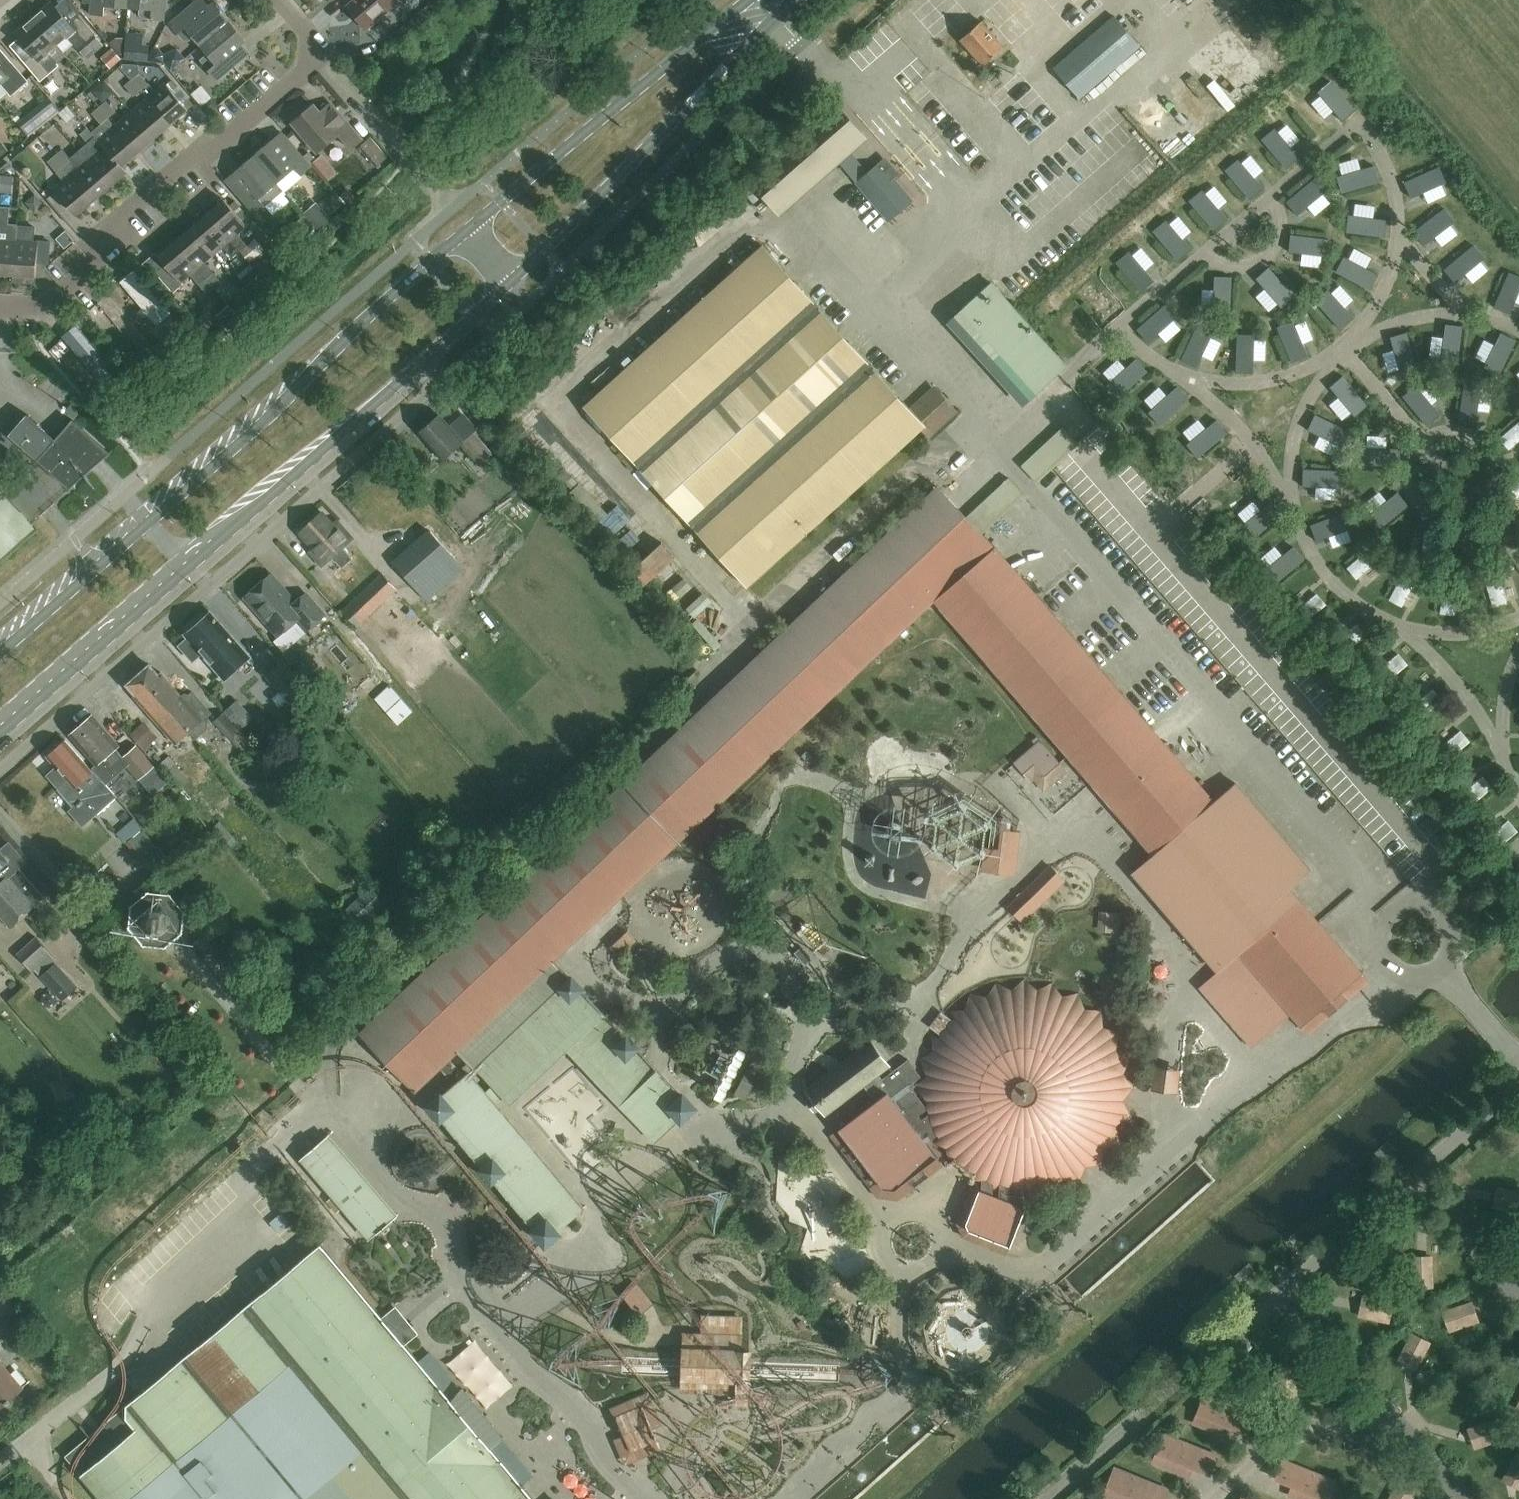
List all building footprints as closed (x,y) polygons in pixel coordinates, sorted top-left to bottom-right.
[(127,0),(92,0),(91,3),(92,3),(91,15),(104,16),(105,6),(127,8),(127,0)] [(127,8),(139,9),(139,14),(142,18),(151,19),(164,20),(166,0),(127,0),(127,8)] [(169,22),(178,32),(185,40),(190,41),(195,37),(200,43),(227,20),(212,2),(209,5),(204,0),(195,0),(186,8),(169,22)] [(354,0),(347,6),(366,28),(395,4),(392,0),(354,0)] [(56,45),(66,37),(73,46),(81,40),(84,43),(94,35),(78,16),(69,23),(51,2),(33,18),(56,45)] [(24,61),(40,80),(59,64),(48,52),(56,45),(33,18),(16,33),(33,53),(24,61)] [(1058,66),(1054,70),(1080,100),(1140,48),(1114,18),(1058,66)] [(227,20),(200,43),(208,52),(203,56),(203,62),(208,68),(217,78),(235,63),(248,52),(240,43),(244,39),(227,20)] [(961,42),(984,68),(1005,49),(982,24),(961,42)] [(111,64),(123,55),(110,37),(98,47),(111,64)] [(149,45),(126,43),(125,59),(148,60),(149,45)] [(0,83),(11,96),(28,82),(12,63),(2,71),(0,68),(0,83)] [(204,100),(215,91),(199,72),(188,81),(204,100)] [(173,93),(166,85),(156,93),(142,76),(135,82),(144,93),(149,99),(170,124),(187,110),(173,93)] [(144,93),(135,82),(128,88),(137,99),(144,93)] [(187,110),(193,105),(179,88),(173,93),(187,110)] [(133,113),(154,138),(170,124),(149,99),(133,113)] [(106,101),(99,107),(108,118),(116,112),(106,101)] [(351,149),(362,140),(331,103),(320,112),(314,104),(292,122),(317,152),(338,134),(351,149)] [(754,179),(776,208),(870,135),(848,106),(754,179)] [(99,107),(92,113),(101,125),(108,118),(99,107)] [(1178,107),(1167,118),(1181,132),(1192,120),(1178,107)] [(1125,135),(1138,149),(1141,146),(1151,156),(1160,165),(1174,152),(1167,145),(1178,134),(1152,108),(1125,135)] [(154,138),(133,113),(116,127),(137,152),(154,138)] [(121,165),(137,152),(116,127),(99,141),(104,147),(105,147),(121,166),(121,165)] [(86,128),(79,134),(89,145),(96,138),(86,128)] [(294,168),(301,175),(311,167),(281,132),(252,156),(275,184),(277,183),(294,168)] [(374,134),(363,140),(373,160),(385,154),(374,134)] [(1277,134),(1266,144),(1285,165),(1296,156),(1277,134)] [(110,186),(126,173),(127,172),(121,165),(121,166),(105,147),(104,147),(88,161),(110,186)] [(93,200),(110,186),(88,161),(79,168),(64,150),(57,157),(93,200)] [(226,179),(255,214),(283,190),(277,183),(275,184),(252,156),(226,179)] [(55,189),(77,215),(93,200),(57,157),(49,163),(64,181),(55,189)] [(888,219),(911,199),(880,162),(857,182),(888,219)] [(1241,165),(1230,174),(1249,196),(1260,186),(1241,165)] [(1372,185),(1367,171),(1340,179),(1344,193),(1372,185)] [(1324,189),(1315,177),(1292,196),(1302,207),(1324,189)] [(861,227),(878,208),(857,190),(840,209),(861,227)] [(1205,196),(1194,205),(1212,227),(1224,218),(1205,196)] [(207,214),(239,252),(247,245),(237,233),(252,221),(234,201),(229,206),(224,199),(207,214)] [(319,230),(331,218),(317,202),(304,213),(319,230)] [(207,214),(190,228),(213,254),(221,247),(231,259),(239,252),(207,214)] [(1452,225),(1442,214),(1420,232),(1430,243),(1452,225)] [(1378,237),(1379,222),(1351,220),(1350,235),(1378,237)] [(13,275),(17,226),(8,225),(7,238),(0,238),(0,274),(13,275)] [(33,227),(26,227),(17,226),(13,275),(35,276),(36,263),(48,264),(50,240),(38,239),(38,242),(32,241),(33,227)] [(1169,227),(1157,236),(1176,258),(1187,249),(1169,227)] [(213,254),(190,228),(174,242),(206,280),(214,273),(204,262),(213,254)] [(1326,254),(1327,240),(1299,237),(1297,252),(1326,254)] [(250,261),(265,248),(257,239),(242,253),(250,261)] [(214,290),(206,280),(174,242),(157,256),(165,266),(157,273),(174,293),(183,286),(180,283),(189,276),(206,296),(214,290)] [(762,244),(583,405),(746,586),(925,424),(762,244)] [(1483,260),(1473,249),(1451,268),(1461,279),(1483,260)] [(94,275),(164,358),(191,335),(122,252),(94,275)] [(1133,257),(1122,267),(1140,289),(1151,279),(1133,257)] [(1364,287),(1371,274),(1345,261),(1339,274),(1364,287)] [(1282,305),(1293,296),(1274,274),(1263,284),(1282,305)] [(136,381),(164,358),(94,275),(67,298),(136,381)] [(1036,393),(1066,366),(1066,365),(991,281),(960,309),(1036,393)] [(1215,314),(1229,315),(1232,287),(1218,285),(1215,314)] [(1100,286),(1088,292),(1100,317),(1112,311),(1100,286)] [(1340,328),(1350,317),(1330,297),(1320,307),(1340,328)] [(136,381),(67,298),(39,321),(109,404),(136,381)] [(604,304),(592,313),(601,325),(613,316),(604,304)] [(1140,327),(1150,338),(1172,318),(1162,308),(1140,327)] [(1289,356),(1303,352),(1296,324),(1281,328),(1289,356)] [(1186,356),(1199,363),(1211,336),(1198,330),(1186,356)] [(1460,334),(1446,333),(1443,361),(1458,363),(1460,334)] [(1239,365),(1253,367),(1256,338),(1241,337),(1239,365)] [(1407,340),(1393,345),(1402,372),(1416,368),(1407,340)] [(1514,350),(1502,342),(1486,366),(1498,374),(1514,350)] [(1107,387),(1117,398),(1138,379),(1129,368),(1107,387)] [(913,398),(930,428),(958,413),(941,382),(913,398)] [(1349,382),(1337,391),(1355,414),(1366,405),(1349,382)] [(1480,386),(1466,385),(1463,413),(1478,414),(1480,386)] [(1414,389),(1403,399),(1422,421),(1433,411),(1414,389)] [(1147,415),(1157,427),(1178,408),(1169,397),(1147,415)] [(426,423),(422,426),(422,430),(419,432),(442,459),(461,443),(479,464),(492,453),(474,432),(463,442),(439,415),(430,423),(426,423)] [(69,488),(110,453),(72,420),(37,460),(69,488)] [(1324,420),(1318,433),(1344,445),(1350,432),(1324,420)] [(1115,423),(1110,427),(1116,436),(1122,432),(1115,423)] [(1500,438),(1508,450),(1518,442),(1518,425),(1500,438)] [(1036,481),(1078,442),(1063,426),(1021,465),(1036,481)] [(1188,446),(1197,458),(1219,439),(1210,428),(1188,446)] [(1363,449),(1361,464),(1390,467),(1391,452),(1363,449)] [(1313,471),(1312,485),(1340,488),(1341,473),(1313,471)] [(632,778),(373,1026),(426,1082),(457,1051),(473,1068),(440,1099),(464,1129),(469,1135),(474,1141),(548,1229),(553,1234),(553,1235),(582,1210),(503,1116),(502,1114),(500,1112),(468,1074),(473,1069),(507,1106),(570,1048),(656,1140),(692,1106),(646,1058),(594,1004),(570,977),(554,961),(565,950),(598,919),(611,906),(620,898),(637,882),(657,863),(665,855),(716,806),(933,600),(1068,755),(1085,775),(1153,853),(1132,871),(1172,917),(1217,969),(1214,1002),(1229,1018),(1253,1045),(1291,1012),(1301,1024),(1308,1032),(1330,1013),(1323,1005),(1341,989),(1348,997),(1370,978),(1363,970),(1289,886),(1310,868),(1299,856),(1235,783),(1214,801),(1194,777),(991,545),(980,531),(1023,494),(1009,477),(965,515),(939,484),(632,778)] [(598,509),(636,548),(652,532),(614,493),(598,509)] [(1372,514),(1381,526),(1404,510),(1396,498),(1372,514)] [(1242,529),(1252,540),(1274,521),(1264,510),(1242,529)] [(352,558),(343,548),(353,540),(339,524),(336,528),(322,513),(300,533),(313,548),(309,551),(323,567),(332,558),(335,561),(336,561),(341,567),(352,558)] [(1322,522),(1326,536),(1353,528),(1350,514),(1322,522)] [(1489,559),(1500,549),(1481,527),(1470,537),(1489,559)] [(1422,561),(1436,562),(1439,534),(1424,532),(1422,561)] [(407,546),(418,591),(449,584),(443,558),(428,561),(423,543),(407,546)] [(664,572),(669,583),(685,576),(671,545),(646,556),(655,577),(664,572)] [(1350,565),(1359,577),(1381,558),(1372,547),(1350,565)] [(1263,576),(1272,587),(1294,568),(1285,557),(1263,576)] [(357,627),(397,590),(381,573),(342,610),(357,627)] [(244,597),(278,636),(297,619),(307,631),(325,615),(306,593),(295,602),(271,574),(244,597)] [(697,615),(713,603),(690,574),(675,586),(697,615)] [(1391,600),(1404,607),(1416,581),(1403,574),(1391,600)] [(1497,606),(1511,602),(1503,575),(1488,579),(1497,606)] [(1441,614),(1455,615),(1458,586),(1443,585),(1441,614)] [(1295,613),(1305,624),(1327,606),(1317,594),(1295,613)] [(250,657),(210,612),(185,634),(188,637),(179,645),(193,661),(202,653),(225,679),(250,657)] [(1333,644),(1343,655),(1365,636),(1355,625),(1333,644)] [(1376,673),(1386,684),(1408,665),(1398,654),(1376,673)] [(305,690),(282,663),(267,675),(290,703),(305,690)] [(150,665),(139,675),(147,684),(150,682),(170,706),(168,708),(189,732),(195,738),(206,728),(206,725),(202,720),(203,720),(211,713),(192,692),(184,699),(160,672),(158,674),(150,665)] [(176,744),(189,732),(168,708),(170,706),(150,682),(147,684),(139,675),(127,684),(136,694),(133,696),(176,744)] [(414,709),(391,684),(376,697),(399,722),(414,709)] [(1411,709),(1420,720),(1442,702),(1432,690),(1411,709)] [(1265,729),(1278,720),(1272,710),(1259,719),(1265,729)] [(230,741),(241,732),(224,712),(213,722),(230,741)] [(93,715),(70,734),(96,765),(92,768),(105,784),(126,766),(138,780),(153,767),(135,745),(122,756),(115,748),(119,745),(93,715)] [(1439,750),(1449,761),(1470,743),(1461,732),(1439,750)] [(1059,762),(1040,740),(1014,763),(1023,773),(1034,764),(1044,775),(1059,762)] [(85,825),(116,797),(92,770),(91,771),(65,741),(59,747),(55,747),(51,751),(51,754),(48,757),(56,767),(46,775),(74,807),(71,809),(85,825)] [(273,747),(263,756),(286,783),(297,774),(295,772),(309,760),(298,748),(285,760),(273,747)] [(167,773),(176,764),(169,756),(159,764),(167,773)] [(1065,775),(1061,793),(1053,791),(1049,806),(1066,810),(1071,791),(1080,794),(1084,779),(1065,775)] [(1460,796),(1469,807),(1491,789),(1481,777),(1460,796)] [(1365,833),(1369,818),(1356,815),(1352,830),(1365,833)] [(1485,840),(1495,851),(1517,832),(1507,821),(1485,840)] [(141,830),(126,842),(139,857),(153,844),(141,830)] [(10,928),(44,898),(17,868),(14,870),(7,862),(8,861),(0,853),(0,916),(10,928)] [(1007,907),(1009,910),(1022,923),(1066,880),(1054,868),(1051,864),(1007,907)] [(392,911),(376,893),(352,915),(368,932),(392,911)] [(172,927),(173,914),(165,904),(152,903),(142,911),(141,924),(149,934),(162,935),(172,927)] [(36,970),(39,974),(55,960),(36,938),(17,955),(33,972),(36,970)] [(640,949),(635,955),(645,963),(648,966),(653,960),(653,955),(644,948),(640,949)] [(800,948),(796,952),(805,963),(809,959),(809,956),(803,949),(800,948)] [(78,987),(56,962),(40,977),(63,1001),(78,987)] [(946,1147),(947,1162),(947,1164),(964,1165),(970,1180),(987,1178),(996,1191),(1012,1185),(1024,1196),(1034,1188),(1037,1185),(1052,1192),(1062,1179),(1078,1181),(1079,1180),(1084,1166),(1101,1164),(1101,1162),(1103,1148),(1118,1142),(1116,1126),(1125,1119),(1129,1116),(1122,1101),(1133,1088),(1123,1075),(1129,1060),(1116,1050),(1119,1034),(1104,1027),(1102,1011),(1093,1010),(1086,1009),(1079,993),(1063,996),(1053,982),(1038,989),(1025,979),(1012,988),(996,982),(987,995),(971,994),(965,1008),(948,1011),(948,1016),(944,1013),(942,1012),(931,1026),(937,1030),(931,1032),(933,1048),(919,1058),(927,1074),(916,1086),(926,1099),(924,1105),(920,1115),(933,1124),(930,1141),(931,1141),(946,1147)] [(871,1081),(878,1076),(891,1066),(889,1062),(871,1039),(840,1062),(831,1068),(805,1088),(825,1116),(864,1087),(871,1081)] [(920,1115),(924,1105),(909,1085),(920,1076),(907,1059),(880,1080),(878,1076),(871,1081),(864,1087),(875,1101),(838,1129),(882,1188),(895,1188),(936,1158),(926,1144),(931,1141),(930,1141),(933,1124),(920,1115)] [(760,1072),(762,1068),(750,1062),(737,1087),(734,1094),(737,1096),(744,1100),(745,1100),(759,1074),(760,1072)] [(1175,1092),(1177,1070),(1168,1070),(1155,1068),(1153,1068),(1152,1085),(1151,1090),(1166,1091),(1175,1092)] [(388,1227),(396,1220),(326,1139),(300,1162),(332,1200),(327,1204),(336,1215),(341,1210),(368,1241),(369,1243),(382,1232),(388,1227)] [(632,1167),(647,1153),(640,1145),(625,1160),(632,1167)] [(738,1239),(750,1229),(706,1176),(694,1186),(738,1239)] [(1492,1202),(1491,1207),(1518,1212),(1518,1190),(1495,1186),(1492,1202)] [(1010,1246),(1025,1208),(978,1190),(965,1224),(968,1230),(1010,1246)] [(558,1236),(572,1251),(594,1229),(580,1215),(558,1236)] [(66,1457),(102,1498),(531,1498),(521,1487),(530,1480),(499,1443),(501,1442),(459,1392),(458,1393),(426,1355),(417,1362),(403,1346),(398,1339),(406,1333),(395,1319),(387,1326),(380,1318),(320,1246),(66,1457)] [(587,1270),(598,1288),(625,1271),(614,1253),(587,1270)] [(1432,1256),(1425,1256),(1411,1256),(1410,1288),(1432,1288),(1432,1256)] [(621,1293),(638,1315),(641,1313),(652,1305),(653,1304),(636,1282),(621,1293)] [(1360,1311),(1359,1317),(1390,1322),(1394,1301),(1362,1295),(1361,1301),(1360,1311)] [(1477,1319),(1472,1303),(1471,1299),(1440,1309),(1447,1329),(1477,1319)] [(683,1384),(683,1389),(737,1391),(736,1397),(736,1400),(736,1401),(739,1401),(742,1401),(744,1401),(747,1402),(748,1394),(748,1392),(748,1389),(748,1385),(748,1379),(749,1362),(749,1357),(749,1352),(739,1352),(740,1319),(704,1318),(703,1331),(705,1331),(705,1336),(685,1335),(684,1346),(684,1348),(684,1359),(683,1366),(683,1376),(683,1384)] [(1412,1332),(1397,1361),(1402,1364),(1410,1368),(1417,1371),(1431,1342),(1412,1332)] [(485,1375),(487,1358),(471,1356),(470,1373),(485,1374),(483,1388),(501,1389),(502,1376),(485,1375)] [(6,1402),(7,1404),(11,1400),(10,1399),(22,1389),(0,1363),(0,1407),(6,1402)] [(1276,1366),(1276,1398),(1298,1398),(1298,1366),(1292,1366),(1283,1366),(1276,1366)] [(614,1418),(616,1417),(635,1409),(646,1413),(653,1430),(662,1425),(652,1401),(649,1392),(610,1409),(611,1410),(614,1418)] [(1250,1433),(1257,1415),(1205,1394),(1198,1412),(1250,1433)] [(635,1409),(616,1417),(624,1435),(630,1450),(657,1439),(653,1430),(646,1413),(635,1409)] [(1464,1429),(1470,1445),(1471,1449),(1501,1438),(1494,1418),(1464,1429)] [(1209,1472),(1216,1455),(1164,1434),(1157,1452),(1209,1472)] [(630,1450),(624,1435),(613,1439),(625,1465),(663,1449),(658,1439),(657,1439),(630,1450)] [(1504,1483),(1517,1490),(1518,1487),(1518,1454),(1513,1451),(1498,1480),(1504,1483)] [(1328,1498),(1335,1480),(1283,1460),(1276,1478),(1328,1498)] [(1166,1488),(1114,1467),(1107,1485),(1142,1498),(1162,1498),(1166,1488)] [(606,1494),(599,1479),(574,1491),(577,1498),(595,1498),(606,1494)] [(1388,1498),(1412,1498),(1414,1497),(1407,1493),(1400,1490),(1394,1487),(1388,1498)]
